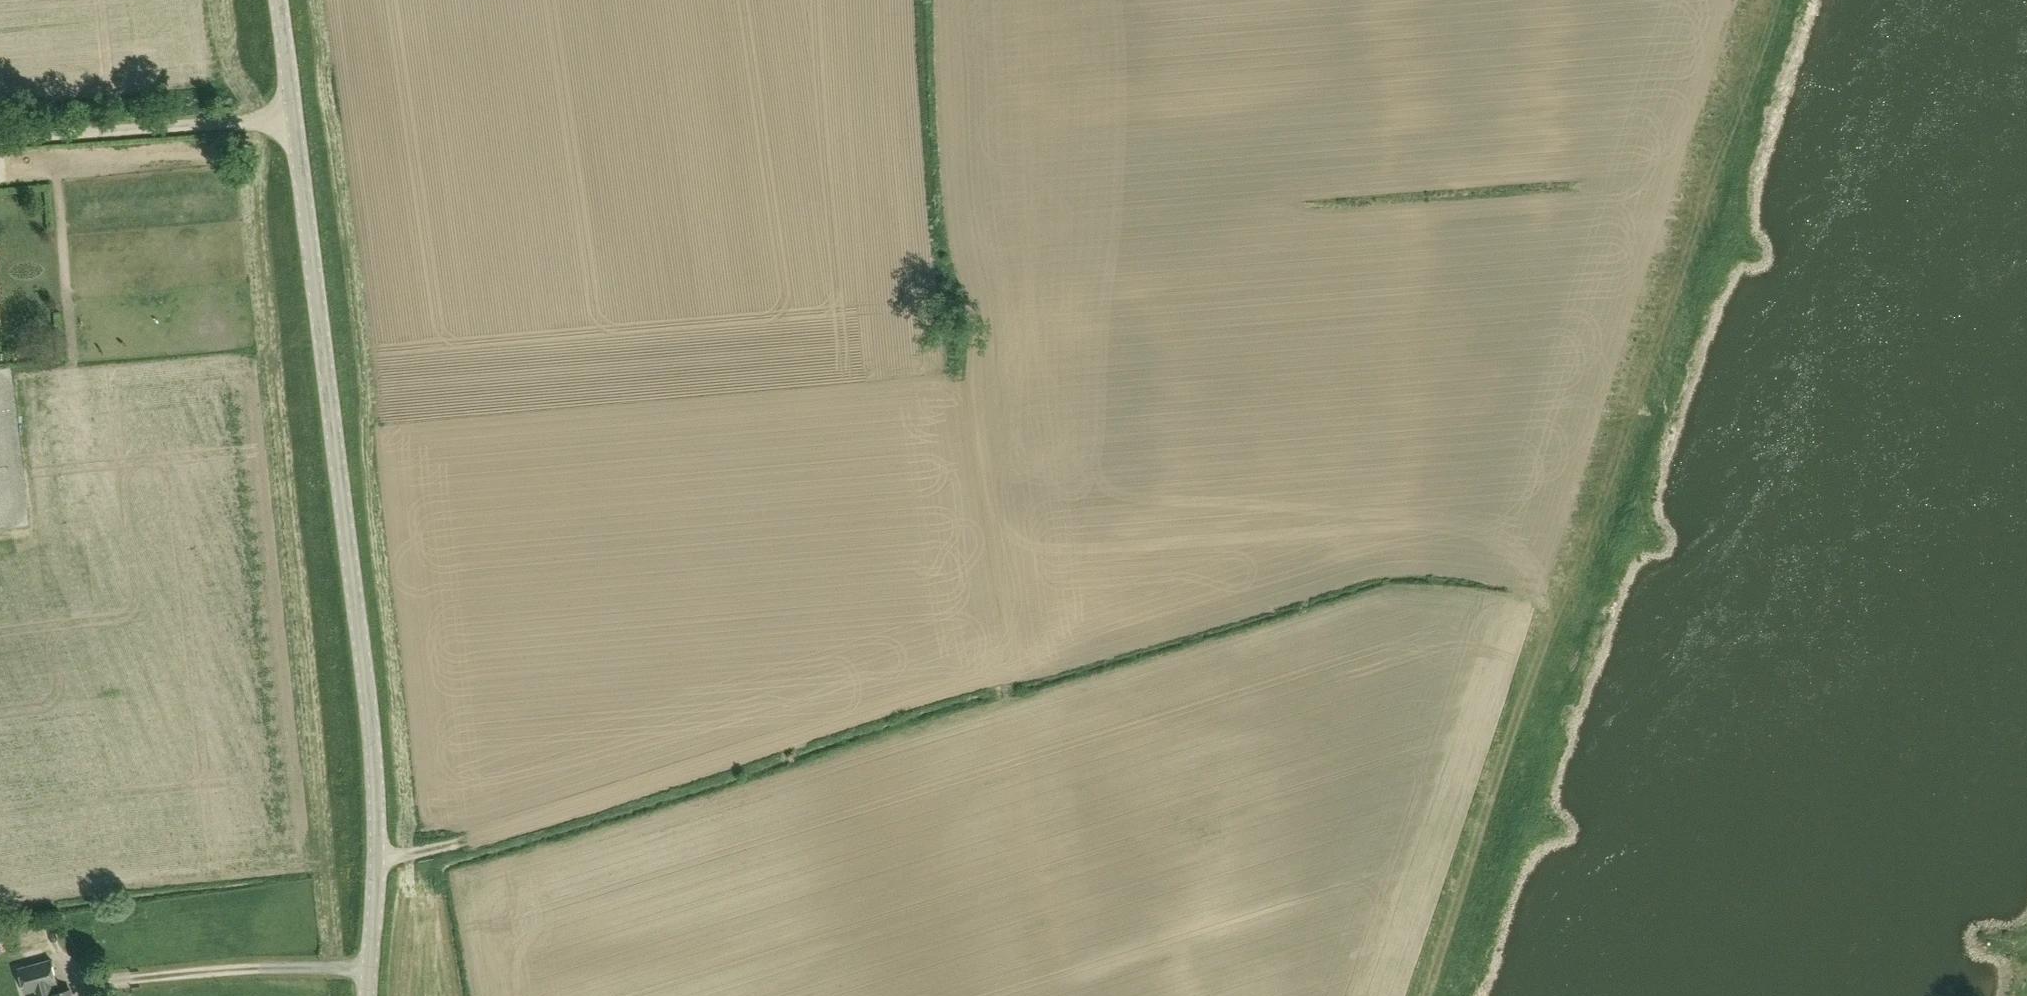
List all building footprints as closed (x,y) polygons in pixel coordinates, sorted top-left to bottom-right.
[(70,989),(55,993),(52,984),(57,983),(51,961),(18,970),(24,992),(36,988),(38,995),(72,995),(70,989)]
